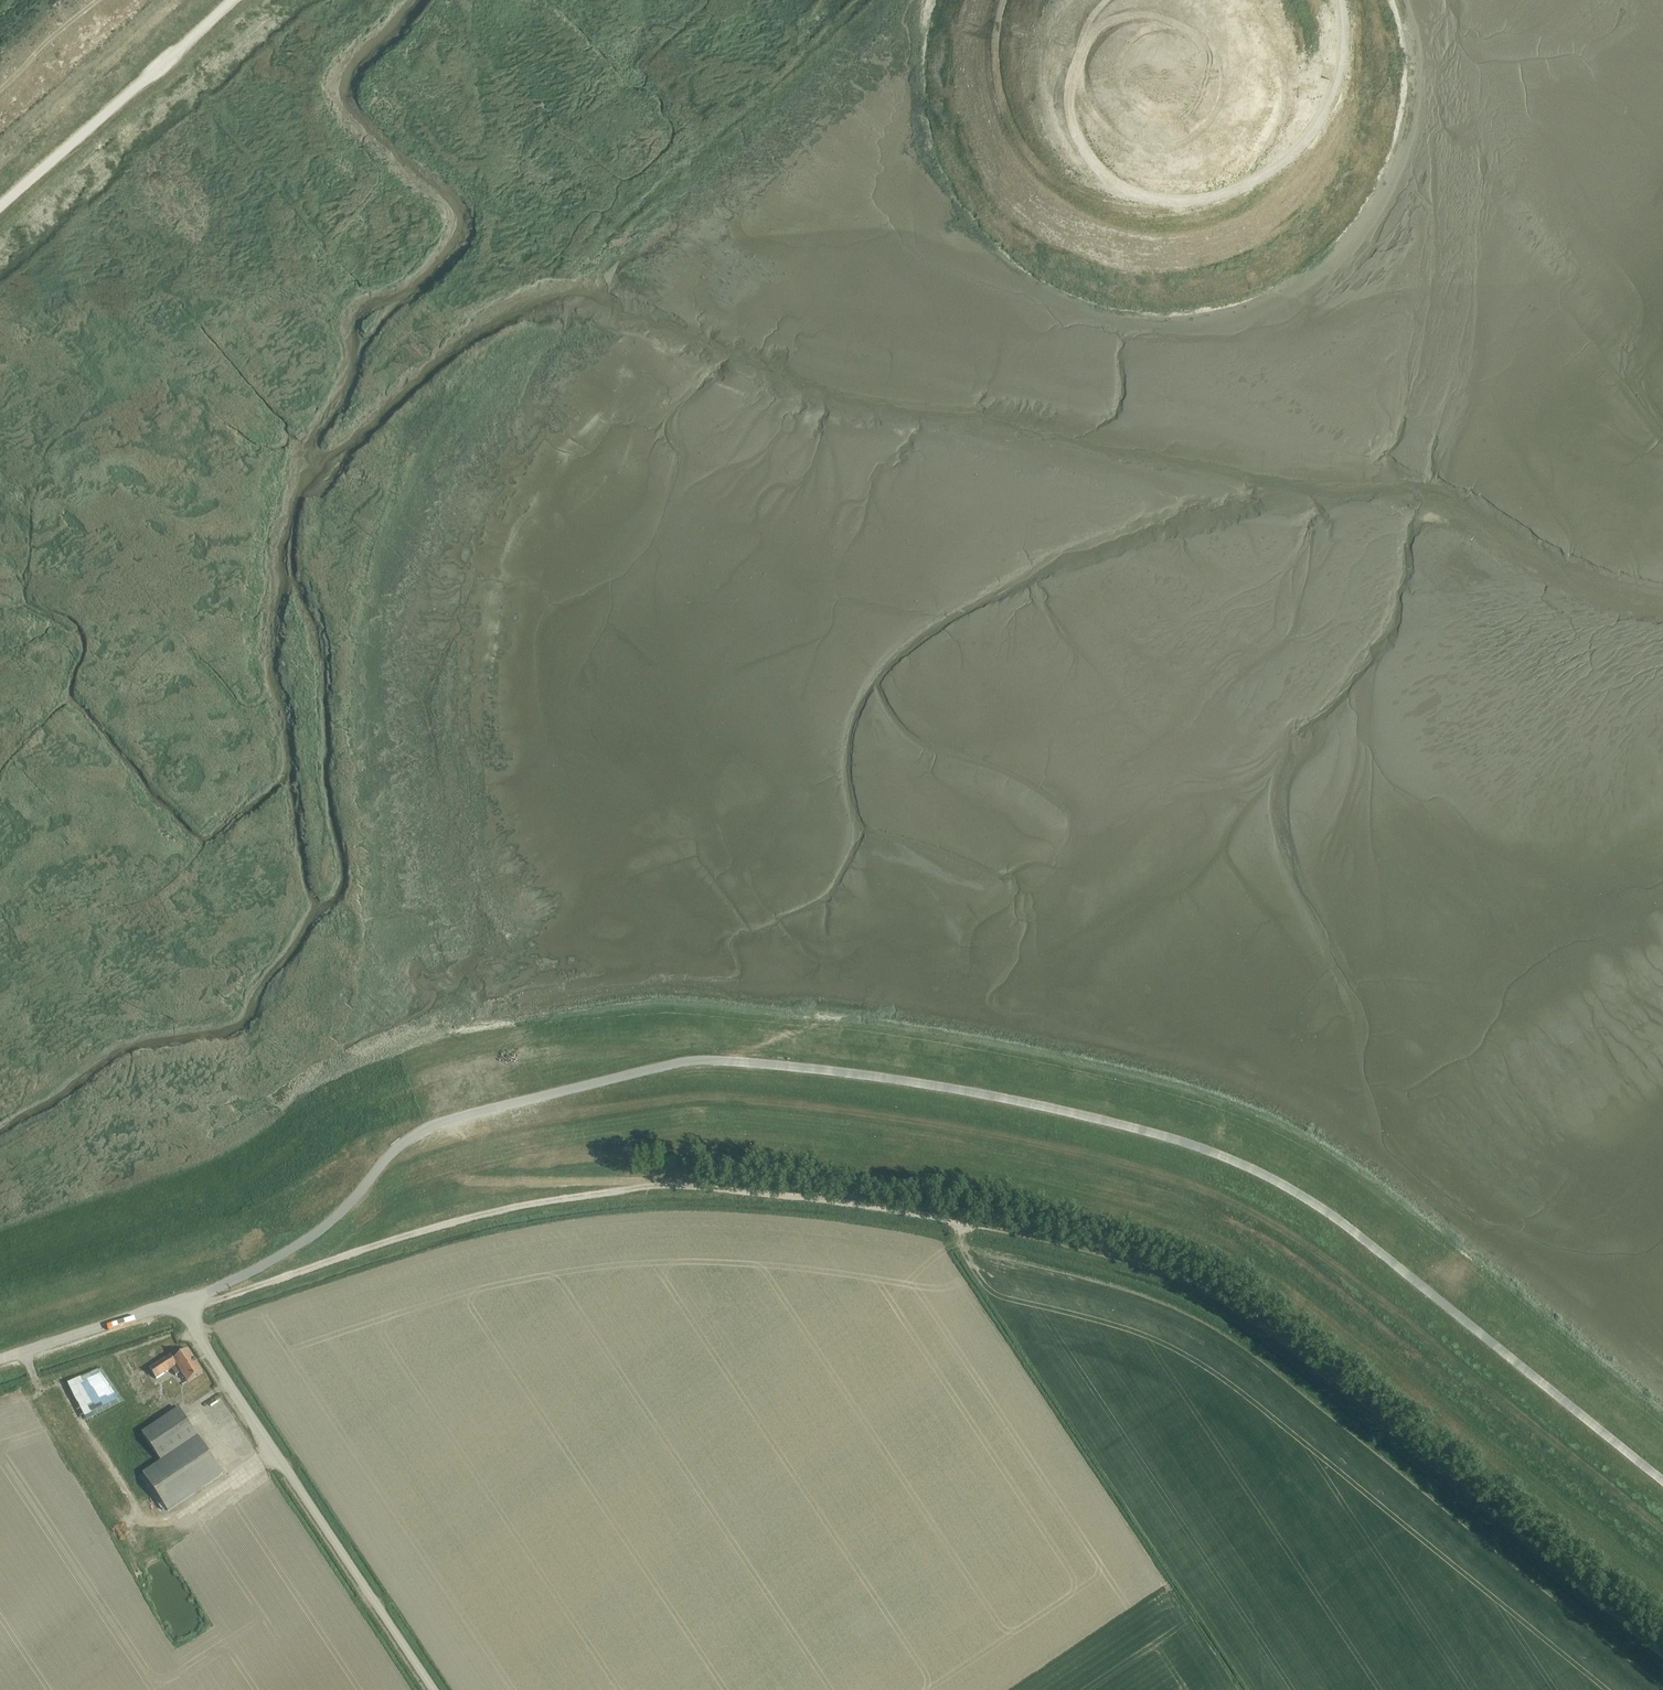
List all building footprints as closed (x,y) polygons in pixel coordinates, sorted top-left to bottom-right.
[(151,1379),(173,1368),(167,1357),(145,1367),(151,1379)] [(99,1368),(61,1384),(65,1395),(73,1392),(84,1417),(114,1404),(99,1368)] [(168,1511),(223,1474),(179,1409),(143,1434),(162,1462),(143,1474),(144,1475),(166,1509),(168,1511)] [(144,1475),(140,1477),(163,1511),(166,1509),(144,1475)]
